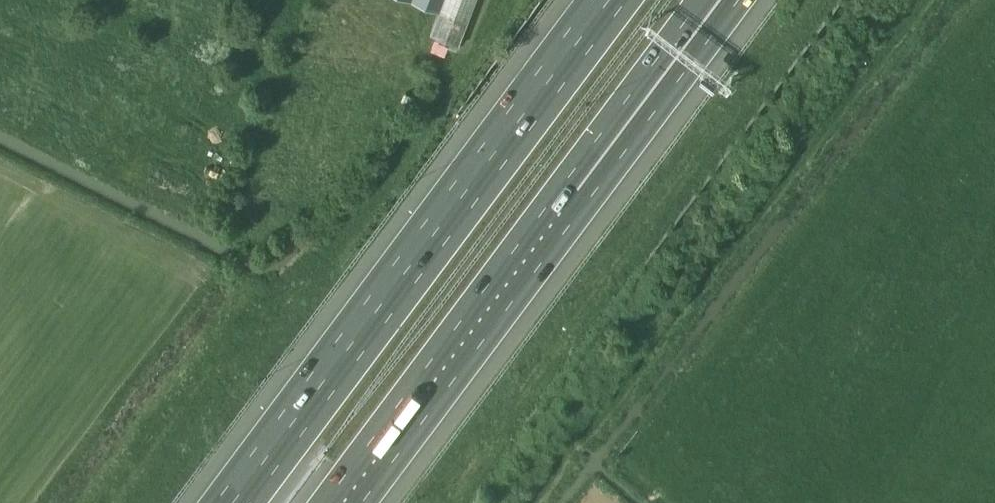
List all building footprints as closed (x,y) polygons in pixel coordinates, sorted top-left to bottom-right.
[(438,11),(430,33),(459,45),(476,0),(410,0),(438,11)]
